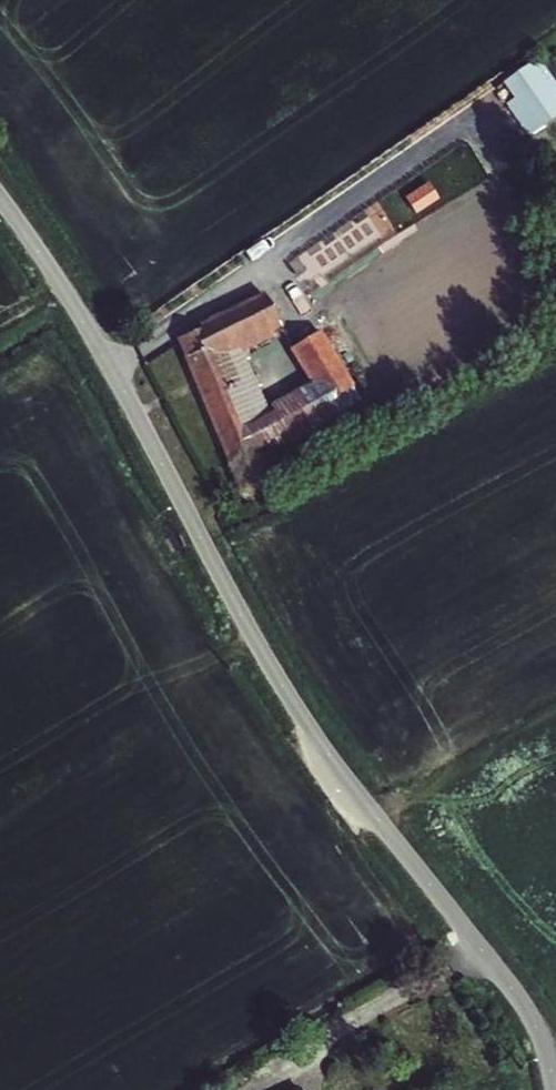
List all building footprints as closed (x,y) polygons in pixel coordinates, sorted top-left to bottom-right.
[(555,120),(555,90),(540,60),(494,85),(522,138),(555,120)] [(266,407),(241,349),(265,339),(261,329),(277,322),(266,296),(200,324),(202,330),(177,341),(238,493),(263,482),(249,451),(286,449),(358,412),(322,342),(292,357),(309,389),(300,393),(266,407)]
